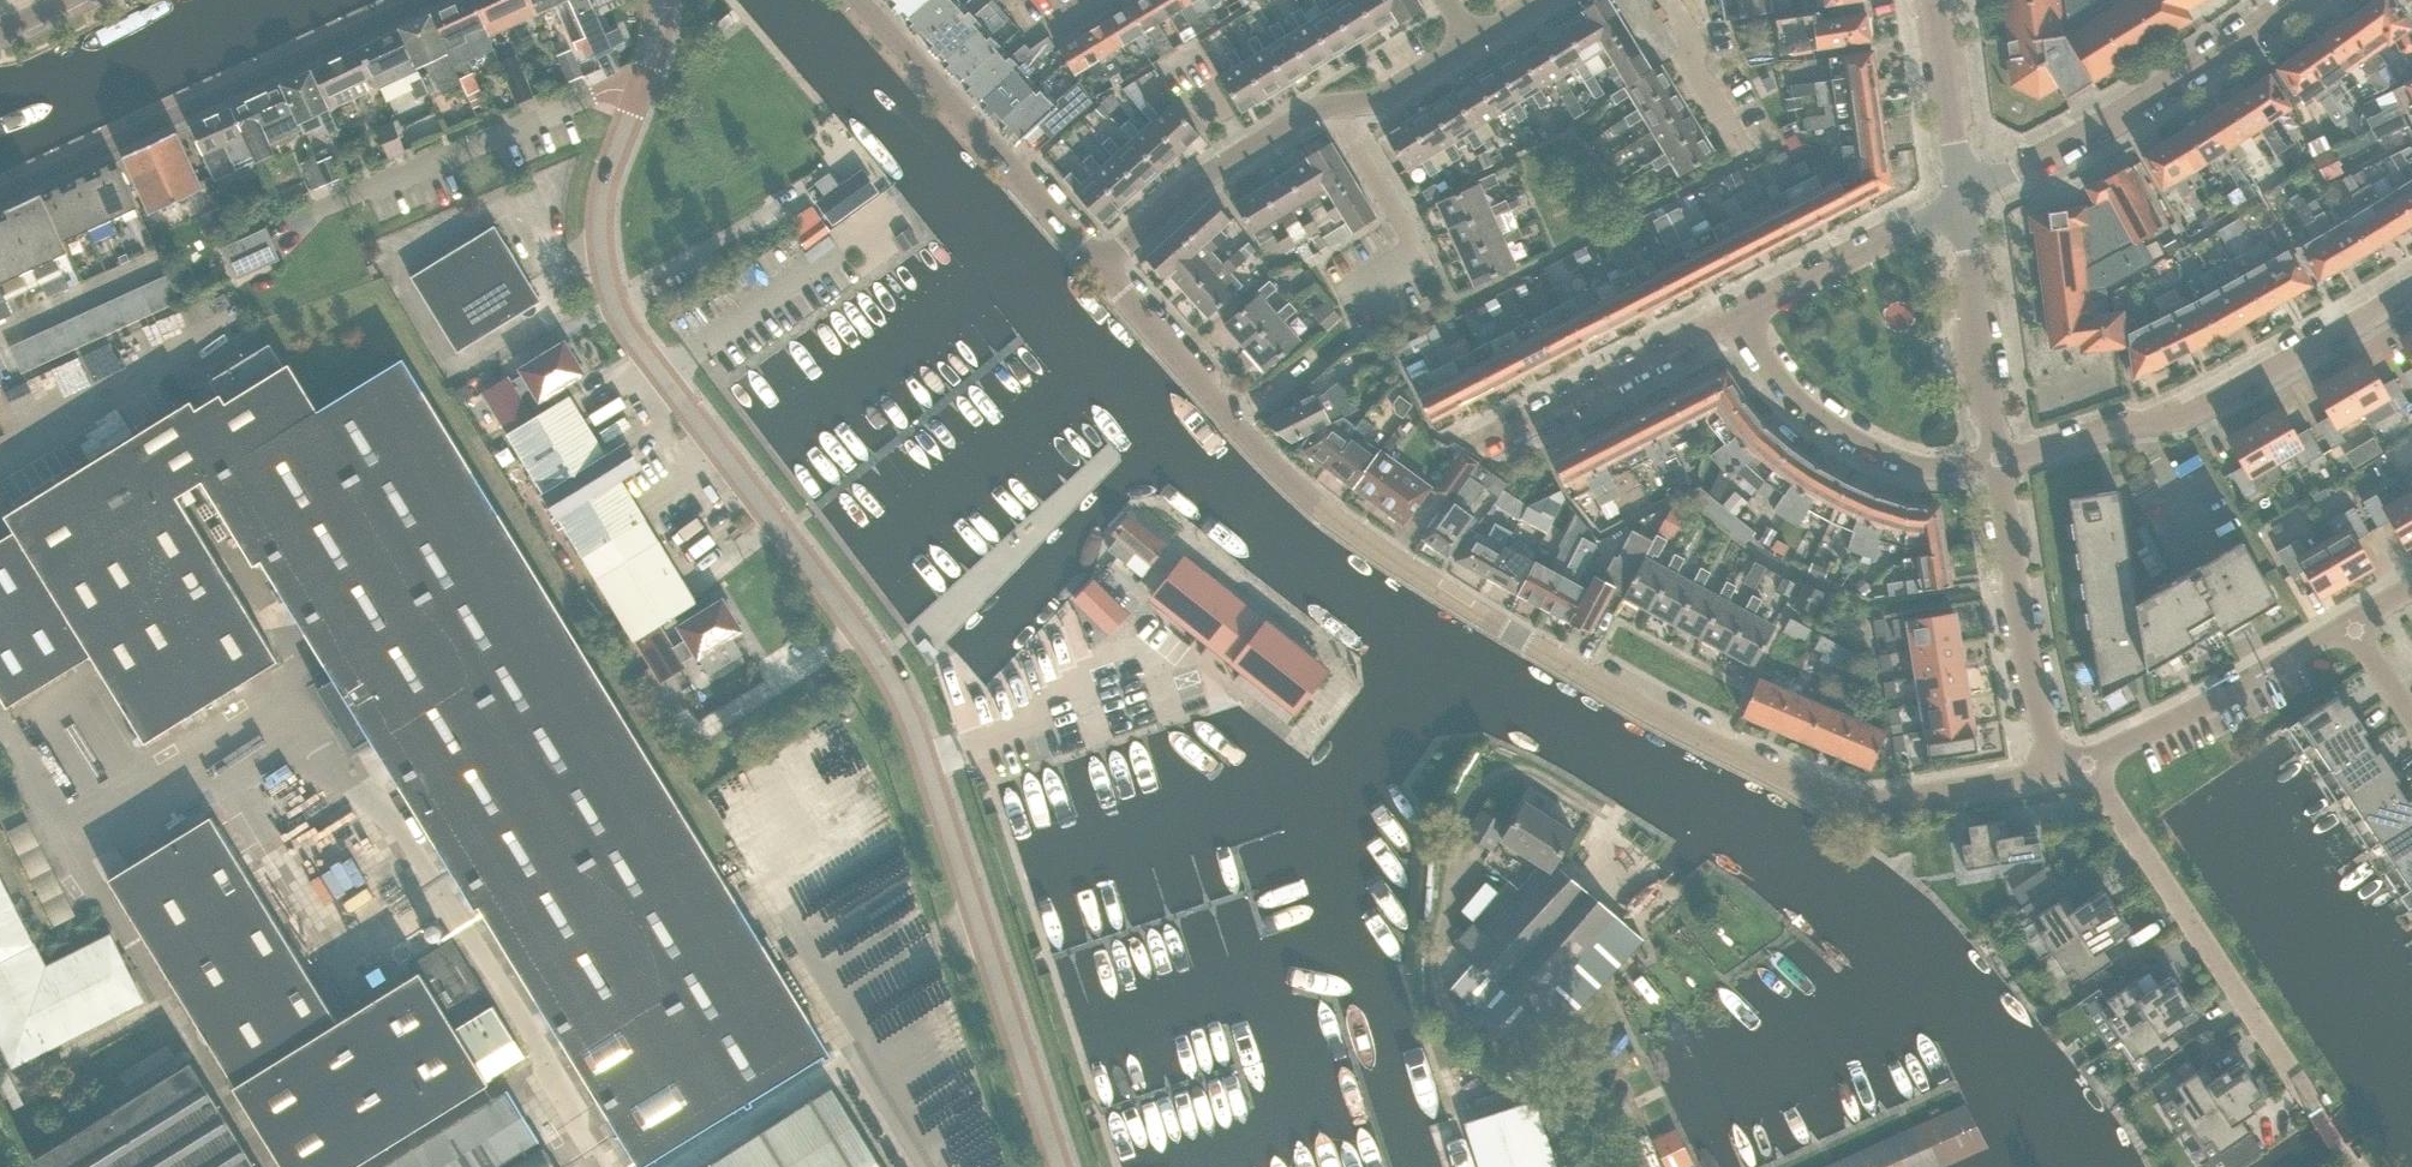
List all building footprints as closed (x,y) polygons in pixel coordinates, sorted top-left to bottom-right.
[(205,8),(221,0),(201,0),(205,8)] [(493,49),(472,0),(463,0),(429,15),(458,76),(469,71),(465,62),(493,49)] [(533,2),(534,1),(533,0),(472,0),(493,49),(494,49),(488,34),(520,21),(516,9),(533,2)] [(584,34),(570,0),(533,0),(534,1),(533,2),(538,13),(556,5),(573,43),(576,51),(581,48),(588,62),(596,58),(586,37),(584,34)] [(602,26),(590,0),(570,0),(584,34),(602,26)] [(885,1),(904,22),(928,0),(886,0),(885,1)] [(963,5),(959,0),(928,0),(904,22),(922,42),(963,5)] [(1159,0),(1139,0),(1131,5),(1154,43),(1162,56),(1174,49),(1159,23),(1170,16),(1159,0)] [(1208,27),(1191,0),(1159,0),(1170,16),(1182,8),(1190,21),(1197,34),(1208,27)] [(1207,0),(1191,0),(1208,27),(1219,20),(1207,0)] [(1331,8),(1326,0),(1313,0),(1322,14),(1309,22),(1331,58),(1353,44),(1331,8)] [(1344,1),(1331,8),(1353,44),(1375,31),(1356,0),(1344,0),(1344,1)] [(1396,18),(1397,18),(1386,0),(1356,0),(1375,31),(1396,18)] [(1396,18),(1400,23),(1423,9),(1417,0),(1386,0),(1397,18),(1396,18)] [(1651,70),(1608,0),(1598,0),(1582,10),(1584,13),(1584,12),(1615,63),(1614,63),(1628,84),(1651,70)] [(1726,20),(1773,12),(1771,0),(1723,0),(1726,20)] [(2064,34),(2063,34),(2059,0),(2006,0),(2012,42),(2009,43),(2011,59),(2017,58),(2019,79),(2038,88),(2055,76),(2061,92),(2061,93),(2065,98),(2090,82),(2092,86),(2094,85),(2091,79),(2188,19),(2183,11),(2201,0),(2119,0),(2064,34)] [(2389,41),(2395,38),(2402,45),(2405,52),(2411,49),(2411,36),(2404,19),(2406,17),(2396,4),(2394,5),(2390,0),(2366,0),(2361,4),(2389,41)] [(941,63),(996,12),(987,2),(973,15),(963,5),(922,42),(941,63)] [(174,4),(93,44),(86,57),(100,59),(181,19),(174,4)] [(2376,50),(2389,41),(2361,4),(2345,16),(2347,18),(2341,22),(2377,69),(2376,70),(2387,85),(2397,79),(2376,50)] [(1108,19),(1123,44),(1134,38),(1141,50),(1154,43),(1131,5),(1108,19)] [(1331,58),(1309,22),(1300,7),(1291,13),(1300,28),(1287,36),(1309,71),(1331,58)] [(1819,22),(1818,11),(1773,18),(1773,19),(1761,21),(1763,40),(1742,50),(1750,66),(1774,61),(1780,53),(1870,39),(1866,14),(1819,22)] [(960,83),(1000,45),(991,35),(1005,22),(996,12),(941,63),(940,63),(959,83),(960,83)] [(1607,68),(1614,63),(1615,63),(1584,12),(1584,13),(1562,26),(1584,62),(1585,61),(1598,53),(1607,68)] [(459,78),(458,76),(429,15),(402,28),(422,76),(434,70),(443,93),(462,84),(459,78)] [(1113,51),(1123,44),(1108,19),(1084,33),(1108,71),(1112,76),(1121,71),(1121,70),(1124,69),(1113,51)] [(1309,71),(1287,36),(1278,21),(1269,27),(1278,41),(1265,49),(1264,49),(1286,85),(1309,71)] [(2368,76),(2376,70),(2377,69),(2341,22),(2335,26),(2334,24),(2318,35),(2346,71),(2358,62),(2368,76)] [(586,37),(596,58),(596,59),(614,51),(612,47),(606,34),(602,26),(584,34),(586,37)] [(1594,76),(1585,61),(1584,62),(1562,26),(1540,39),(1562,75),(1563,74),(1576,67),(1585,81),(1594,76)] [(619,27),(606,34),(612,47),(625,41),(619,27)] [(429,92),(422,76),(402,28),(361,47),(374,76),(390,68),(395,77),(405,73),(416,98),(429,92)] [(1059,49),(1075,74),(1087,67),(1095,80),(1108,71),(1084,33),(1059,49)] [(1264,49),(1265,49),(1256,34),(1246,40),(1256,55),(1243,63),(1242,63),(1264,99),(1286,85),(1264,49)] [(2333,80),(2346,71),(2318,35),(2303,45),(2305,48),(2299,52),(2333,99),(2343,114),(2344,114),(2352,108),(2348,101),(2342,93),(2333,80)] [(996,124),(1045,81),(1044,80),(1037,86),(1027,75),(1042,62),(1038,58),(1052,48),(1055,46),(1048,36),(1030,49),(1033,53),(978,103),(996,124)] [(1572,89),(1563,74),(1562,75),(1540,39),(1518,53),(1540,89),(1541,88),(1554,80),(1563,95),(1572,89)] [(1033,53),(1030,49),(1025,44),(1010,56),(1000,45),(960,83),(978,103),(1033,53)] [(373,76),(374,76),(361,47),(311,70),(329,110),(378,87),(373,76)] [(1242,63),(1243,63),(1234,48),(1224,54),(1233,68),(1220,77),(1241,112),(1264,99),(1242,63)] [(569,81),(583,76),(572,50),(559,56),(569,81)] [(1816,93),(1876,84),(1872,52),(1829,57),(1832,78),(1814,82),(1816,93)] [(2345,116),(2344,114),(2343,114),(2333,99),(2299,52),(2293,56),(2292,53),(2276,65),(2301,101),(2315,92),(2336,123),(2345,116)] [(1550,103),(1541,88),(1540,89),(1518,53),(1497,66),(1519,102),(1532,94),(1541,109),(1550,103)] [(517,102),(533,95),(516,55),(501,61),(517,102)] [(1638,108),(1674,86),(1660,64),(1651,70),(1628,84),(1610,95),(1615,104),(1630,95),(1638,108)] [(1528,116),(1519,102),(1497,66),(1474,80),(1496,116),(1497,115),(1509,107),(1518,122),(1528,116)] [(338,130),(329,110),(311,70),(281,84),(299,123),(319,114),(328,134),(338,130)] [(466,94),(474,92),(480,89),(472,72),(459,78),(462,84),(466,94)] [(1118,73),(1109,78),(1114,86),(1123,80),(1118,73)] [(2248,89),(2283,144),(2292,138),(2277,115),(2289,107),(2268,74),(2255,82),(2256,84),(2248,89)] [(1506,130),(1497,115),(1496,116),(1474,80),(1452,94),(1474,129),(1487,121),(1496,136),(1506,130)] [(1045,81),(996,124),(1016,145),(1041,122),(1054,135),(1073,118),(1074,118),(1093,101),(1081,83),(1055,106),(1045,94),(1052,88),(1045,81)] [(2411,110),(2411,81),(2394,89),(2401,103),(2367,119),(2371,129),(2411,110)] [(302,129),(299,123),(281,84),(230,107),(256,160),(257,162),(274,154),(270,144),(302,129)] [(1838,124),(1881,118),(1876,84),(1816,93),(1793,96),(1794,108),(1835,102),(1838,124)] [(1652,131),(1688,109),(1674,86),(1638,108),(1623,117),(1629,127),(1644,117),(1652,130),(1652,131)] [(2273,151),(2283,144),(2248,89),(2238,96),(2237,94),(2226,101),(2247,134),(2258,127),(2273,151)] [(474,92),(466,94),(477,117),(484,114),(474,92)] [(1111,92),(1100,102),(1109,113),(1120,103),(1111,92)] [(1484,144),(1474,129),(1452,94),(1430,107),(1452,142),(1465,135),(1474,149),(1484,144)] [(2234,142),(2247,134),(2226,101),(2214,109),(2215,111),(2207,117),(2241,171),(2249,165),(2234,142)] [(1152,122),(1180,153),(1200,135),(1172,104),(1159,115),(1148,102),(1140,109),(1151,122),(1152,122)] [(1100,104),(1091,112),(1096,118),(1105,111),(1100,104)] [(855,105),(837,121),(887,176),(904,161),(855,105)] [(235,170),(256,160),(230,107),(189,126),(214,180),(235,171),(235,170)] [(1461,157),(1452,142),(1430,107),(1408,121),(1430,156),(1443,148),(1452,163),(1461,157)] [(1666,153),(1701,131),(1688,109),(1652,131),(1652,130),(1637,139),(1643,149),(1657,140),(1665,152),(1666,153)] [(2371,129),(2376,139),(2395,130),(2410,123),(2411,127),(2411,110),(2371,129)] [(2252,187),(2241,171),(2207,117),(2197,123),(2195,121),(2184,128),(2205,161),(2216,154),(2246,201),(2256,194),(2252,187)] [(1843,158),(1847,158),(1885,153),(1881,118),(1838,124),(1843,158)] [(1152,122),(1151,122),(1140,132),(1129,119),(1120,127),(1132,139),(1133,139),(1161,170),(1180,153),(1152,122)] [(1439,171),(1430,156),(1408,121),(1385,135),(1407,170),(1421,162),(1430,177),(1439,171)] [(389,159),(407,152),(393,122),(377,128),(389,159)] [(1790,150),(1800,144),(1790,123),(1779,128),(1790,150)] [(2173,137),(2165,142),(2193,188),(2202,183),(2192,169),(2205,161),(2184,128),(2172,136),(2173,137)] [(1666,153),(1665,152),(1651,162),(1656,171),(1671,162),(1680,176),(1715,154),(1701,131),(1666,153)] [(150,213),(203,189),(176,132),(124,156),(150,213)] [(2330,148),(2324,134),(2316,138),(2308,142),(2312,157),(2330,148)] [(1133,139),(1132,139),(1121,149),(1109,137),(1101,144),(1113,157),(1113,156),(1141,187),(1161,170),(1133,139)] [(1496,147),(1489,137),(1486,139),(1482,141),(1484,144),(1489,152),(1496,147)] [(1637,139),(1627,145),(1631,152),(1632,153),(1641,147),(1641,146),(1637,139)] [(1308,159),(1343,216),(1353,232),(1376,217),(1330,142),(1307,156),(1308,159)] [(2193,188),(2165,142),(2154,149),(2153,147),(2141,155),(2161,189),(2173,181),(2189,204),(2190,204),(2194,211),(2204,206),(2193,188)] [(2409,145),(2400,150),(2411,169),(2411,149),(2409,145)] [(1611,155),(1605,146),(1601,149),(1599,150),(1600,151),(1597,155),(1601,161),(1605,159),(1611,155)] [(1502,158),(1496,147),(1489,152),(1488,152),(1494,163),(1502,158)] [(2326,181),(2342,172),(2331,149),(2312,157),(2326,181)] [(1477,154),(1483,169),(1493,164),(1487,150),(1477,154)] [(2400,150),(2391,154),(2399,166),(2407,180),(2390,190),(2411,226),(2411,169),(2400,150)] [(1839,180),(1851,205),(1890,185),(1885,153),(1847,158),(1850,174),(1839,180)] [(1113,156),(1113,157),(1102,167),(1090,154),(1082,161),(1094,174),(1122,205),(1141,187),(1113,156)] [(317,161),(328,184),(342,178),(332,155),(317,161)] [(328,184),(317,161),(315,157),(300,163),(312,191),(328,184)] [(1333,222),(1343,216),(1308,159),(1285,173),(1310,214),(1323,205),(1333,222)] [(1457,183),(1471,175),(1462,159),(1448,167),(1457,183)] [(1798,176),(1809,171),(1804,160),(1793,165),(1798,176)] [(41,196),(20,204),(6,210),(0,213),(0,282),(27,270),(46,262),(68,251),(63,241),(64,240),(91,228),(137,207),(116,162),(70,182),(41,196)] [(2249,165),(2241,171),(2252,187),(2263,180),(2252,163),(2249,165)] [(1801,182),(1798,176),(1793,165),(1782,171),(1791,187),(1770,198),(1789,237),(1821,220),(1801,182)] [(1851,205),(1839,180),(1832,166),(1801,182),(1821,220),(1851,205)] [(2157,217),(2128,166),(2087,188),(2095,203),(2085,209),(2085,207),(2049,212),(2048,210),(2046,210),(2047,213),(2034,215),(2052,346),(2082,342),(2083,350),(2125,344),(2121,313),(2109,315),(2105,288),(2153,261),(2141,239),(2162,227),(2164,231),(2177,224),(2169,212),(2157,217)] [(2411,226),(2390,190),(2379,197),(2371,183),(2370,184),(2362,170),(2352,175),(2350,172),(2348,174),(2388,239),(2398,232),(2399,234),(2411,226)] [(829,174),(816,183),(825,196),(818,202),(833,223),(876,193),(861,171),(838,187),(829,174)] [(1094,174),(1082,184),(1071,171),(1063,179),(1102,222),(1122,205),(1094,174)] [(1320,230),(1310,214),(1285,173),(1260,188),(1285,229),(1299,220),(1309,237),(1320,230)] [(1448,226),(1489,207),(1481,190),(1498,183),(1494,173),(1476,181),(1477,185),(1437,203),(1448,226)] [(2384,241),(2388,239),(2348,174),(2343,177),(2347,185),(2361,208),(2343,218),(2365,254),(2385,242),(2384,241)] [(1440,192),(1435,183),(1421,191),(1427,201),(1440,192)] [(1295,245),(1285,229),(1260,188),(1235,204),(1260,245),(1274,236),(1284,252),(1295,245)] [(1738,206),(1739,206),(1749,201),(1744,191),(1733,196),(1738,206)] [(2302,195),(2299,196),(2319,230),(2320,232),(2341,267),(2350,261),(2351,263),(2365,254),(2343,218),(2333,224),(2323,209),(2313,215),(2302,195)] [(1742,212),(1739,206),(1738,206),(1733,196),(1722,201),(1730,218),(1710,228),(1730,267),(1761,251),(1742,213),(1742,212)] [(2319,230),(2299,196),(2292,201),(2314,236),(2300,244),(2314,268),(2312,269),(2320,281),(2338,270),(2337,269),(2341,267),(2320,232),(2319,230)] [(1761,251),(1789,237),(1770,198),(1742,212),(1742,213),(1761,251)] [(1164,278),(1169,274),(1219,229),(1230,219),(1212,199),(1146,258),(1164,278)] [(1460,253),(1501,234),(1493,217),(1510,210),(1506,200),(1489,207),(1448,226),(1460,253)] [(2273,220),(2261,201),(2239,215),(2243,221),(2254,215),(2262,227),(2273,220)] [(1730,267),(1710,228),(1694,237),(1679,206),(1664,214),(1700,282),(1730,267)] [(2205,208),(2195,215),(2203,228),(2213,222),(2205,208)] [(1669,298),(1700,282),(1664,214),(1652,220),(1666,251),(1650,260),(1669,298)] [(535,313),(536,310),(537,307),(536,304),(513,267),(518,264),(494,226),(411,277),(457,352),(521,313),(523,315),(526,316),(530,316),(533,315),(535,313)] [(918,240),(909,227),(895,236),(904,249),(918,240)] [(1517,227),(1501,234),(1460,253),(1474,284),(1515,266),(1505,244),(1522,236),(1517,227)] [(1219,229),(1169,274),(1187,294),(1223,262),(1212,251),(1226,238),(1219,229)] [(236,279),(277,260),(263,230),(222,248),(236,279)] [(2255,245),(2256,245),(2249,233),(2240,238),(2247,250),(2254,262),(2251,264),(2254,268),(2240,276),(2260,312),(2284,298),(2255,245)] [(1669,298),(1650,260),(1633,268),(1625,252),(1624,252),(1616,235),(1606,240),(1614,257),(1642,312),(1669,298)] [(2255,245),(2284,298),(2309,284),(2289,249),(2277,256),(2274,251),(2271,252),(2264,240),(2256,245),(2255,245)] [(1223,262),(1187,294),(1192,300),(1208,317),(1243,285),(1231,272),(1256,250),(1248,241),(1238,251),(1237,250),(1223,262)] [(1611,328),(1642,312),(1614,257),(1603,262),(1610,280),(1592,289),(1611,328)] [(2240,276),(2227,283),(2218,266),(2207,272),(2237,325),(2260,312),(2240,276)] [(1301,291),(1313,281),(1304,270),(1292,280),(1301,291)] [(2193,302),(2213,338),(2237,325),(2207,272),(2200,276),(2210,293),(2193,302)] [(21,372),(179,301),(167,274),(9,346),(21,372)] [(2140,276),(2129,281),(2133,289),(2144,284),(2140,276)] [(1579,344),(1551,289),(1546,279),(1538,283),(1551,310),(1532,319),(1552,358),(1579,344)] [(1245,347),(1291,305),(1288,302),(1275,313),(1262,300),(1275,288),(1268,280),(1254,292),(1257,296),(1225,325),(1245,347)] [(1611,328),(1592,289),(1573,299),(1565,283),(1551,289),(1579,344),(1611,328)] [(2213,338),(2193,302),(2183,307),(2181,302),(2179,303),(2173,290),(2163,295),(2189,350),(2213,338)] [(2165,361),(2189,350),(2163,295),(2155,299),(2161,312),(2159,313),(2161,318),(2148,324),(2165,361)] [(13,314),(7,300),(0,303),(0,319),(13,314)] [(1323,331),(1339,316),(1327,303),(1311,318),(1323,331)] [(1291,305),(1245,347),(1265,369),(1298,339),(1282,321),(1295,309),(1291,305)] [(1552,358),(1532,319),(1514,329),(1504,313),(1494,318),(1522,373),(1552,358)] [(1491,389),(1522,373),(1494,318),(1483,324),(1491,340),(1472,350),(1491,389)] [(2165,361),(2148,324),(2138,329),(2133,319),(2127,322),(2132,358),(2127,361),(2129,377),(2130,378),(2165,361)] [(1433,349),(1431,345),(1424,330),(1414,334),(1431,371),(1411,381),(1431,420),(1461,404),(1433,349)] [(2400,338),(2411,358),(2411,332),(2400,338)] [(508,434),(566,398),(560,388),(583,374),(564,343),(522,369),(524,373),(510,382),(508,378),(483,393),(508,434)] [(1491,389),(1472,350),(1453,360),(1445,343),(1433,349),(1461,404),(1491,389)] [(283,367),(269,344),(210,380),(220,396),(195,412),(191,406),(3,521),(11,534),(0,541),(0,696),(7,707),(16,700),(91,655),(144,743),(279,661),(178,497),(195,486),(247,572),(254,567),(525,1000),(629,1166),(653,1166),(825,1062),(590,681),(397,365),(319,412),(289,363),(283,367)] [(2340,373),(2362,412),(2387,397),(2396,412),(2409,404),(2394,378),(2381,385),(2366,358),(2340,373)] [(2403,373),(2411,388),(2411,367),(2403,373)] [(1691,389),(1705,417),(1708,422),(1725,443),(1710,455),(1719,465),(1731,476),(1744,463),(1762,478),(1784,493),(1773,509),(1786,518),(1800,525),(1808,508),(1829,520),(1853,530),(1847,548),(1860,554),(1877,558),(1880,539),(1902,546),(1924,549),(1925,553),(1903,558),(1906,579),(1887,582),(1889,595),(1908,592),(1950,586),(1938,507),(1908,504),(1876,494),(1866,490),(1867,488),(1855,483),(1851,483),(1847,481),(1832,473),(1830,469),(1819,463),(1818,465),(1799,452),(1800,450),(1790,443),(1786,443),(1779,437),(1778,433),(1768,425),(1767,426),(1766,426),(1745,401),(1726,371),(1691,389)] [(2337,426),(2362,412),(2340,373),(2314,388),(2330,415),(2317,423),(2332,449),(2345,441),(2337,426)] [(1357,408),(1337,382),(1318,397),(1316,393),(1299,402),(1264,420),(1292,442),(1357,408)] [(1651,458),(1660,474),(1670,469),(1679,487),(1691,481),(1681,463),(1673,447),(1692,437),(1688,429),(1705,417),(1691,389),(1551,461),(1571,499),(1592,488),(1606,519),(1619,512),(1613,498),(1621,494),(1613,478),(1651,458)] [(1399,395),(1393,403),(1394,412),(1402,418),(1412,404),(1399,395)] [(508,434),(520,455),(582,417),(569,396),(566,398),(508,434)] [(2254,423),(2276,462),(2301,447),(2309,462),(2323,454),(2308,428),(2295,435),(2280,408),(2254,423)] [(1325,467),(1356,426),(1342,416),(1331,422),(1331,423),(1316,430),(1303,450),(1325,467)] [(582,417),(520,455),(533,475),(595,438),(582,417)] [(1356,426),(1325,467),(1352,487),(1375,456),(1360,444),(1367,435),(1365,434),(1372,424),(1363,417),(1356,426)] [(2251,476),(2276,462),(2254,423),(2228,438),(2244,465),(2231,473),(2246,499),(2259,491),(2251,476)] [(595,438),(533,475),(546,496),(607,458),(595,438)] [(1375,456),(1352,487),(1403,524),(1430,487),(1410,472),(1413,466),(1403,459),(1399,464),(1380,450),(1375,456)] [(1450,505),(1480,464),(1461,450),(1431,491),(1449,504),(1450,505)] [(607,458),(546,496),(558,517),(620,479),(607,458)] [(1493,474),(1480,464),(1450,505),(1449,504),(1424,539),(1447,556),(1475,518),(1465,510),(1483,486),(1497,496),(1504,488),(1506,484),(1493,474)] [(620,479),(558,517),(583,557),(597,579),(658,541),(645,519),(620,479)] [(1745,542),(1755,531),(1700,486),(1686,494),(1745,542)] [(1526,507),(1529,505),(1504,488),(1497,496),(1493,503),(1518,520),(1519,520),(1526,507)] [(1560,489),(1529,505),(1554,519),(1565,498),(1560,489)] [(2136,602),(2118,489),(2068,497),(2100,695),(2100,697),(2219,628),(2222,632),(2276,600),(2242,541),(2136,602)] [(2411,542),(2411,498),(2409,492),(2384,507),(2375,493),(2362,501),(2377,527),(2390,519),(2406,546),(2411,542)] [(1526,507),(1519,520),(1545,534),(1551,523),(1529,505),(1526,507)] [(2323,542),(2345,581),(2371,566),(2355,539),(2368,531),(2353,506),(2339,513),(2328,521),(2336,535),(2323,542)] [(1673,536),(1684,516),(1670,509),(1659,529),(1673,536)] [(1152,566),(1168,546),(1127,513),(1111,533),(1118,538),(1109,550),(1126,564),(1135,552),(1152,566)] [(1511,536),(1510,536),(1512,531),(1495,522),(1487,536),(1477,531),(1455,561),(1488,579),(1511,536)] [(1623,597),(1653,541),(1631,529),(1617,556),(1614,554),(1601,578),(1595,575),(1587,590),(1575,583),(1592,553),(1596,556),(1600,546),(1581,536),(1580,538),(1570,557),(1572,557),(1544,609),(1589,633),(1612,591),(1623,597)] [(1645,609),(1667,569),(1651,560),(1654,554),(1658,556),(1667,540),(1657,535),(1653,541),(1623,597),(1645,609)] [(1511,536),(1488,579),(1514,593),(1536,550),(1511,536)] [(616,610),(677,572),(658,541),(597,579),(616,610)] [(2319,596),(2345,581),(2323,542),(2298,557),(2289,543),(2276,551),(2291,576),(2304,569),(2319,596)] [(1572,557),(1570,557),(1560,551),(1551,570),(1536,562),(1518,595),(1544,609),(1572,557)] [(1671,623),(1693,583),(1676,574),(1685,559),(1675,554),(1667,569),(1645,609),(1671,623)] [(1766,567),(1754,561),(1750,570),(1762,576),(1766,567)] [(1697,636),(1719,597),(1702,588),(1710,572),(1701,567),(1693,583),(1671,623),(1697,636)] [(1315,662),(1201,571),(1167,609),(1283,701),(1315,662)] [(677,572),(616,610),(635,641),(635,640),(693,604),(696,603),(677,572)] [(1789,596),(1795,583),(1783,577),(1776,590),(1789,596)] [(1121,608),(1093,581),(1075,599),(1103,626),(1121,608)] [(1723,650),(1744,610),(1728,602),(1736,586),(1727,581),(1719,597),(1697,636),(1723,650)] [(1811,612),(1822,592),(1806,584),(1796,604),(1811,612)] [(1752,595),(1744,610),(1723,650),(1754,667),(1775,627),(1754,615),(1762,600),(1752,595)] [(693,604),(635,640),(660,681),(685,666),(682,662),(696,653),(699,657),(742,631),(723,600),(700,614),(693,604)] [(1845,635),(1856,614),(1843,607),(1831,627),(1845,635)] [(1057,669),(1094,631),(1073,611),(1036,649),(1057,669)] [(1911,649),(1959,642),(1955,614),(1909,621),(1908,616),(1891,619),(1894,638),(1909,636),(1911,649)] [(1803,641),(1811,628),(1790,616),(1783,630),(1803,641)] [(1876,635),(1886,633),(1883,619),(1874,621),(1876,635)] [(1853,669),(1861,655),(1822,634),(1814,648),(1853,669)] [(1916,676),(1963,669),(1959,642),(1911,649),(1916,676)] [(1881,670),(1891,669),(1889,654),(1879,656),(1881,670)] [(1920,703),(1968,696),(1963,669),(1916,676),(1920,703)] [(1759,722),(1775,685),(1758,678),(1743,715),(1759,722)] [(1886,697),(1895,696),(1893,681),(1883,683),(1886,697)] [(1775,729),(1790,692),(1775,685),(1759,722),(1775,729)] [(1791,735),(1806,698),(1790,692),(1775,729),(1791,735)] [(2303,752),(2353,718),(2336,694),(2286,727),(2303,752)] [(1924,731),(1972,723),(1968,696),(1920,703),(1924,731)] [(1807,742),(1822,705),(1806,698),(1791,735),(1807,742)] [(1823,748),(1838,712),(1822,705),(1807,742),(1823,748)] [(1890,724),(1900,723),(1897,708),(1888,710),(1890,724)] [(1838,755),(1854,718),(1838,712),(1823,748),(1838,755)] [(1854,762),(1870,725),(1854,718),(1838,755),(1854,762)] [(2319,776),(2369,742),(2353,718),(2303,752),(2319,776)] [(1972,723),(1924,731),(1929,759),(1976,751),(1972,723)] [(1870,725),(1854,762),(1871,769),(1886,732),(1870,725)] [(1310,728),(1304,736),(1311,741),(1317,733),(1310,728)] [(1894,751),(1904,750),(1902,736),(1892,737),(1894,751)] [(2335,800),(2385,766),(2369,742),(2319,776),(2335,800)] [(2351,824),(2401,790),(2385,766),(2335,800),(2351,824)] [(2411,818),(2411,807),(2401,790),(2351,824),(2367,848),(2411,818)] [(1615,913),(1554,864),(1574,832),(1526,802),(1502,840),(1540,864),(1519,890),(1509,881),(1499,893),(1500,894),(1452,945),(1474,962),(1451,988),(1465,996),(1459,1006),(1481,1020),(1480,1022),(1533,1054),(1539,1043),(1543,1045),(1643,938),(1614,914),(1615,913)] [(1491,850),(1507,824),(1480,808),(1465,834),(1491,850)] [(2411,853),(2411,818),(2367,848),(2383,872),(2411,853)] [(2006,836),(2003,819),(1968,826),(1970,842),(1961,844),(1965,869),(2041,856),(2037,831),(2006,836)] [(223,845),(176,873),(169,861),(119,891),(240,1089),(234,1093),(279,1166),(345,1166),(524,1056),(451,939),(416,961),(451,1019),(443,1024),(416,980),(336,1030),(223,845)] [(2383,872),(2400,897),(2411,888),(2411,853),(2383,872)] [(2035,896),(2058,881),(2050,869),(2028,884),(2035,896)] [(0,876),(0,1042),(12,1067),(143,1001),(110,935),(45,967),(0,876)] [(1485,880),(1461,909),(1474,918),(1497,890),(1485,880)] [(2051,953),(2115,910),(2101,889),(2075,907),(2066,894),(2036,914),(2045,927),(2037,932),(2048,948),(2048,949),(2051,953)] [(2115,910),(2051,953),(2053,957),(2054,957),(2064,973),(2072,968),(2081,981),(2111,961),(2102,948),(2128,930),(2115,910)] [(2120,1038),(2183,996),(2170,975),(2144,993),(2135,980),(2105,1000),(2114,1013),(2106,1018),(2117,1034),(2120,1038)] [(2183,996),(2120,1038),(2122,1043),(2123,1042),(2133,1059),(2141,1053),(2150,1067),(2166,1056),(2180,1047),(2171,1034),(2197,1016),(2183,996)] [(2180,1047),(2166,1056),(2174,1068),(2188,1059),(2180,1047)] [(2188,1059),(2174,1068),(2182,1080),(2196,1071),(2188,1059)] [(2188,1124),(2252,1081),(2239,1061),(2213,1078),(2204,1065),(2196,1071),(2182,1080),(2174,1085),(2183,1098),(2175,1104),(2186,1120),(2188,1124)] [(190,1063),(32,1158),(38,1166),(254,1166),(190,1063)] [(2252,1081),(2188,1124),(2191,1128),(2192,1128),(2202,1144),(2210,1139),(2219,1152),(2249,1132),(2240,1119),(2266,1102),(2252,1081)] [(831,1088),(707,1166),(882,1166),(831,1088)] [(507,1090),(382,1166),(554,1166),(507,1090)] [(1534,1098),(1464,1120),(1478,1166),(1556,1166),(1534,1098)] [(1988,1146),(1966,1102),(1821,1166),(1940,1166),(1988,1146)]
